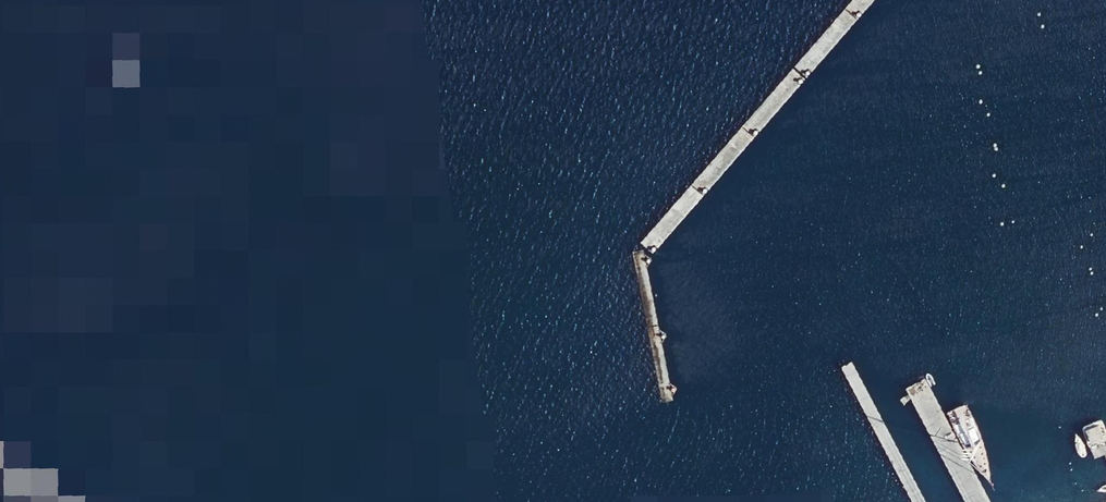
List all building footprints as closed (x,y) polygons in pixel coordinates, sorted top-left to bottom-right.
[(2,501),(68,501),(60,494),(8,452),(0,446),(0,500),(2,501)]
